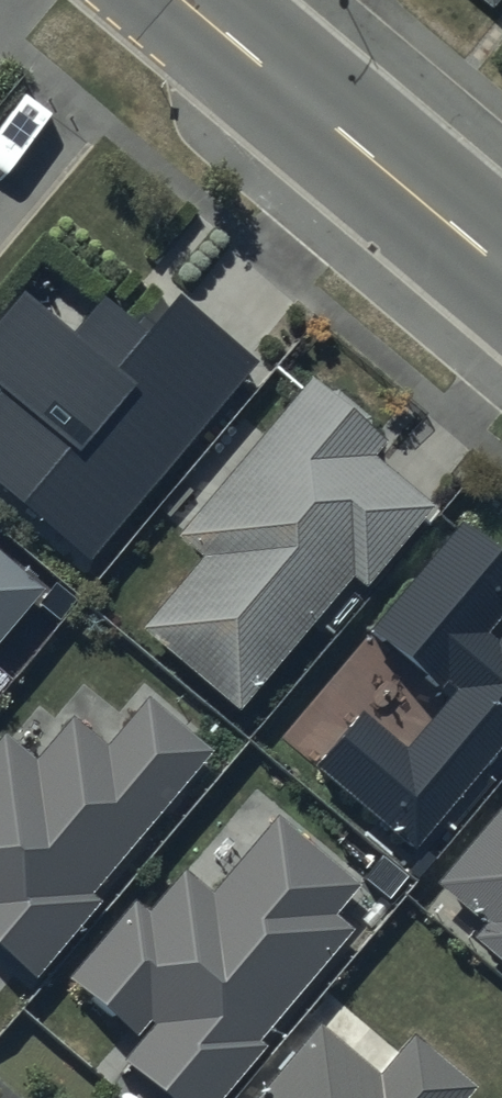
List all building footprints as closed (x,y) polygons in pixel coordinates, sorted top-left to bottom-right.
[(255,375),(176,306),(143,343),(102,308),(68,347),(22,307),(0,333),(0,400),(5,404),(0,409),(0,498),(83,571),(255,375)] [(390,437),(313,373),(178,535),(202,556),(142,628),(241,710),(355,572),(368,583),(435,503),(376,454),(390,437)] [(461,529),(373,635),(442,692),(448,685),(459,695),(409,756),(364,719),(318,773),(416,854),(501,751),(501,647),(499,650),(488,641),(501,624),(501,563),(461,529)] [(0,568),(0,649),(40,601),(0,568)] [(147,707),(106,755),(72,727),(34,772),(3,746),(0,749),(0,956),(35,986),(97,912),(89,905),(211,761),(147,707)] [(443,895),(489,934),(478,947),(501,967),(501,825),(443,895)] [(187,880),(151,923),(139,913),(73,990),(139,1046),(152,1030),(159,1036),(129,1072),(160,1097),(232,1097),(267,1057),(259,1051),(355,938),(338,924),(361,897),(280,828),(216,904),(187,880)] [(321,1027),(262,1097),(471,1097),(482,1086),(416,1032),(380,1076),(321,1027)]
